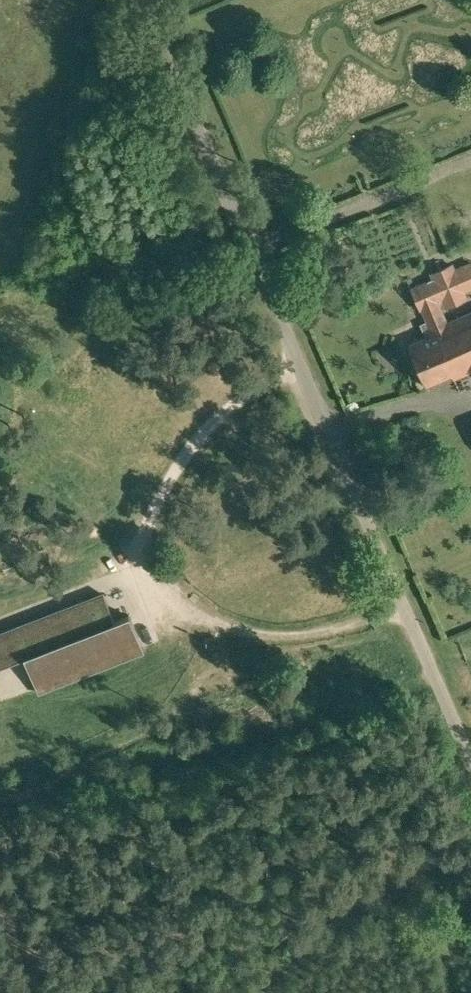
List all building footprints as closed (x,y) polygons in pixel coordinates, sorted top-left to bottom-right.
[(432,278),(411,287),(420,308),(422,307),(427,320),(421,322),(426,335),(409,342),(426,383),(451,372),(453,377),(470,369),(470,310),(448,319),(443,307),(469,297),(466,290),(470,287),(470,260),(455,266),(453,260),(429,270),(432,278)] [(139,639),(125,605),(111,612),(101,589),(0,631),(0,657),(22,648),(36,682),(139,639)]
